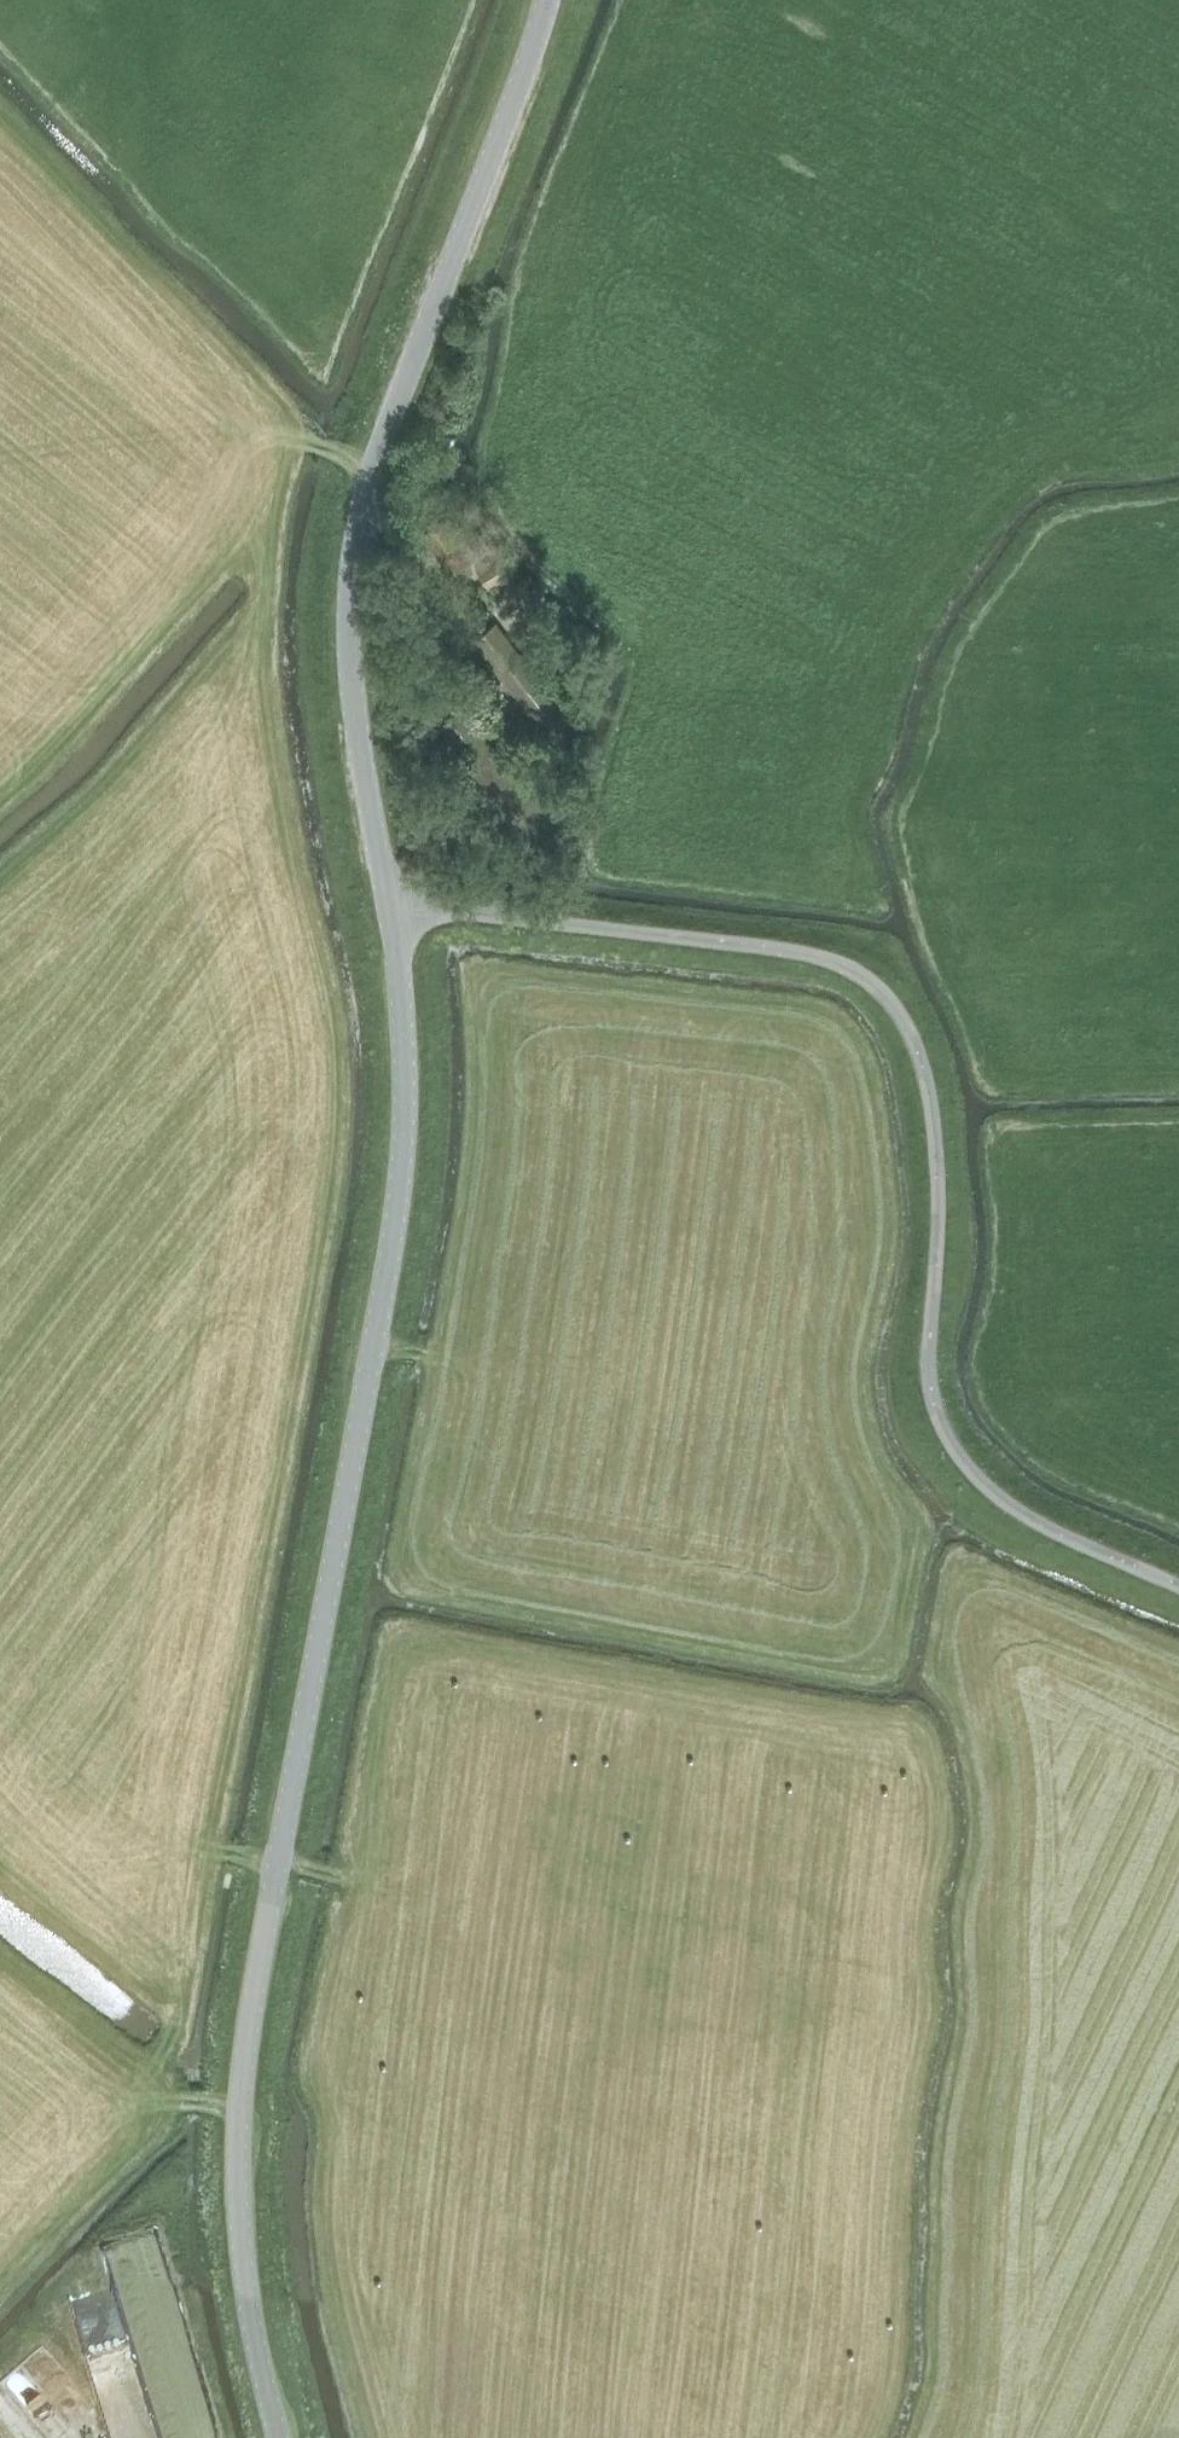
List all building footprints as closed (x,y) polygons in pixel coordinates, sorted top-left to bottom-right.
[(471,641),(545,738),(570,719),(496,622),(471,641)] [(78,2299),(119,2437),(167,2437),(164,2425),(161,2426),(150,2389),(139,2393),(137,2387),(135,2388),(128,2366),(139,2363),(117,2288),(78,2299)] [(0,2385),(0,2419),(15,2437),(53,2437),(44,2427),(56,2417),(67,2430),(100,2404),(51,2343),(7,2379),(7,2380),(0,2385)]
